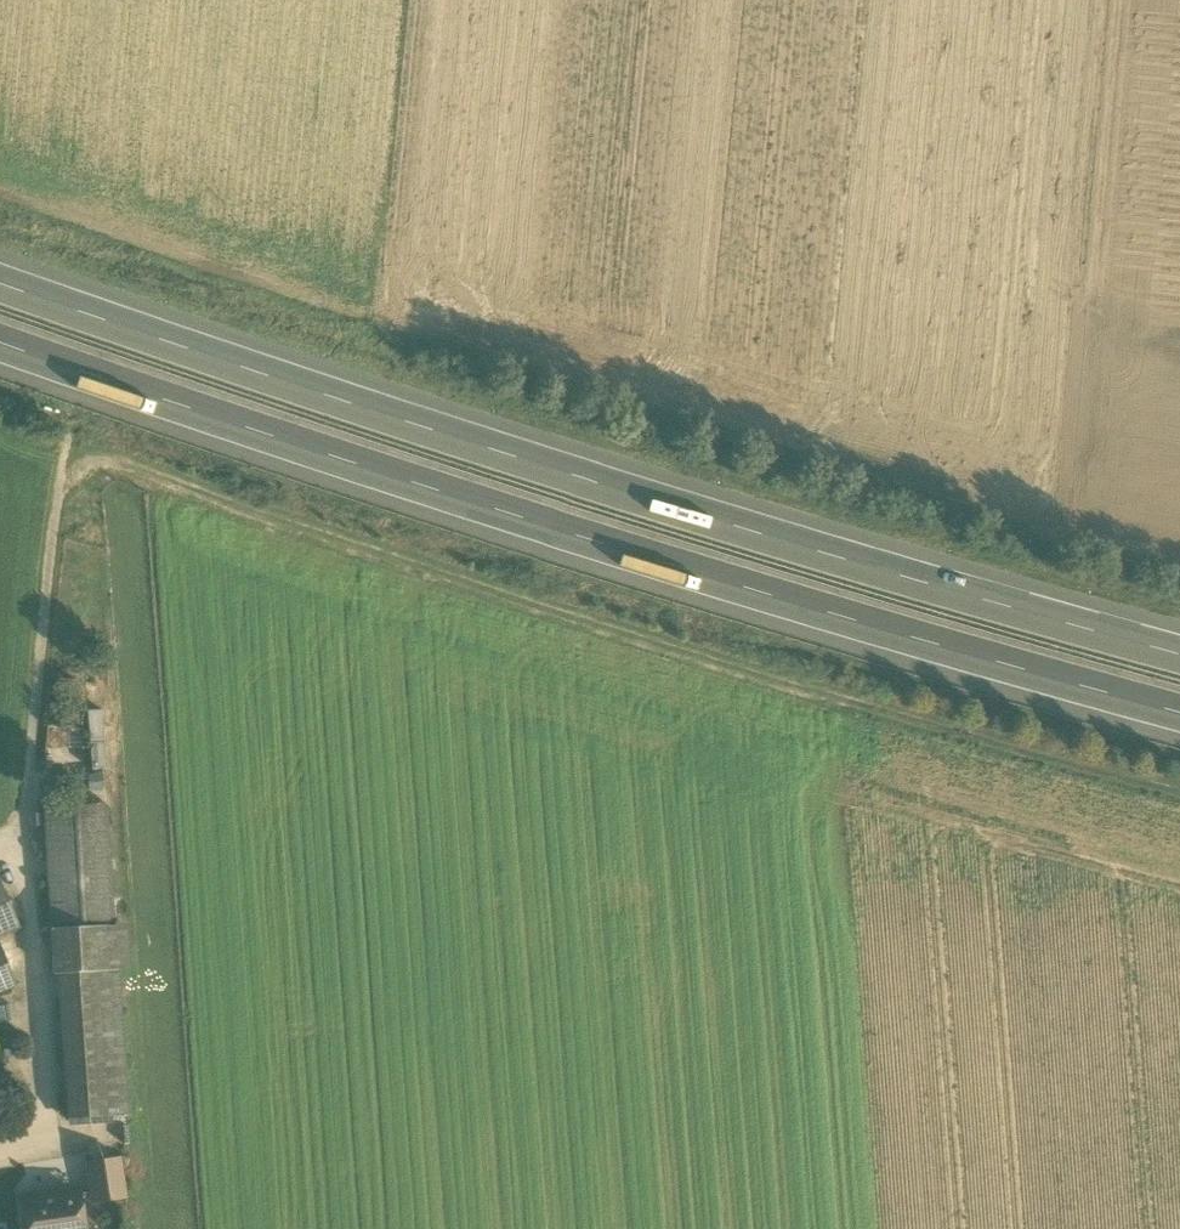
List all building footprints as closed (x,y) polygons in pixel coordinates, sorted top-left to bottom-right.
[(88,711),(90,740),(104,739),(103,710),(88,711)] [(104,739),(90,740),(92,770),(106,769),(104,739)] [(44,807),(53,929),(114,926),(106,803),(44,807)] [(19,927),(0,880),(0,935),(19,927)] [(115,926),(114,926),(53,929),(56,975),(60,974),(70,1119),(128,1115),(115,926)] [(17,985),(0,944),(0,992),(17,985)] [(86,1163),(92,1204),(126,1199),(119,1158),(86,1163)] [(79,1194),(44,1199),(43,1194),(21,1197),(26,1228),(85,1228),(79,1194)]
